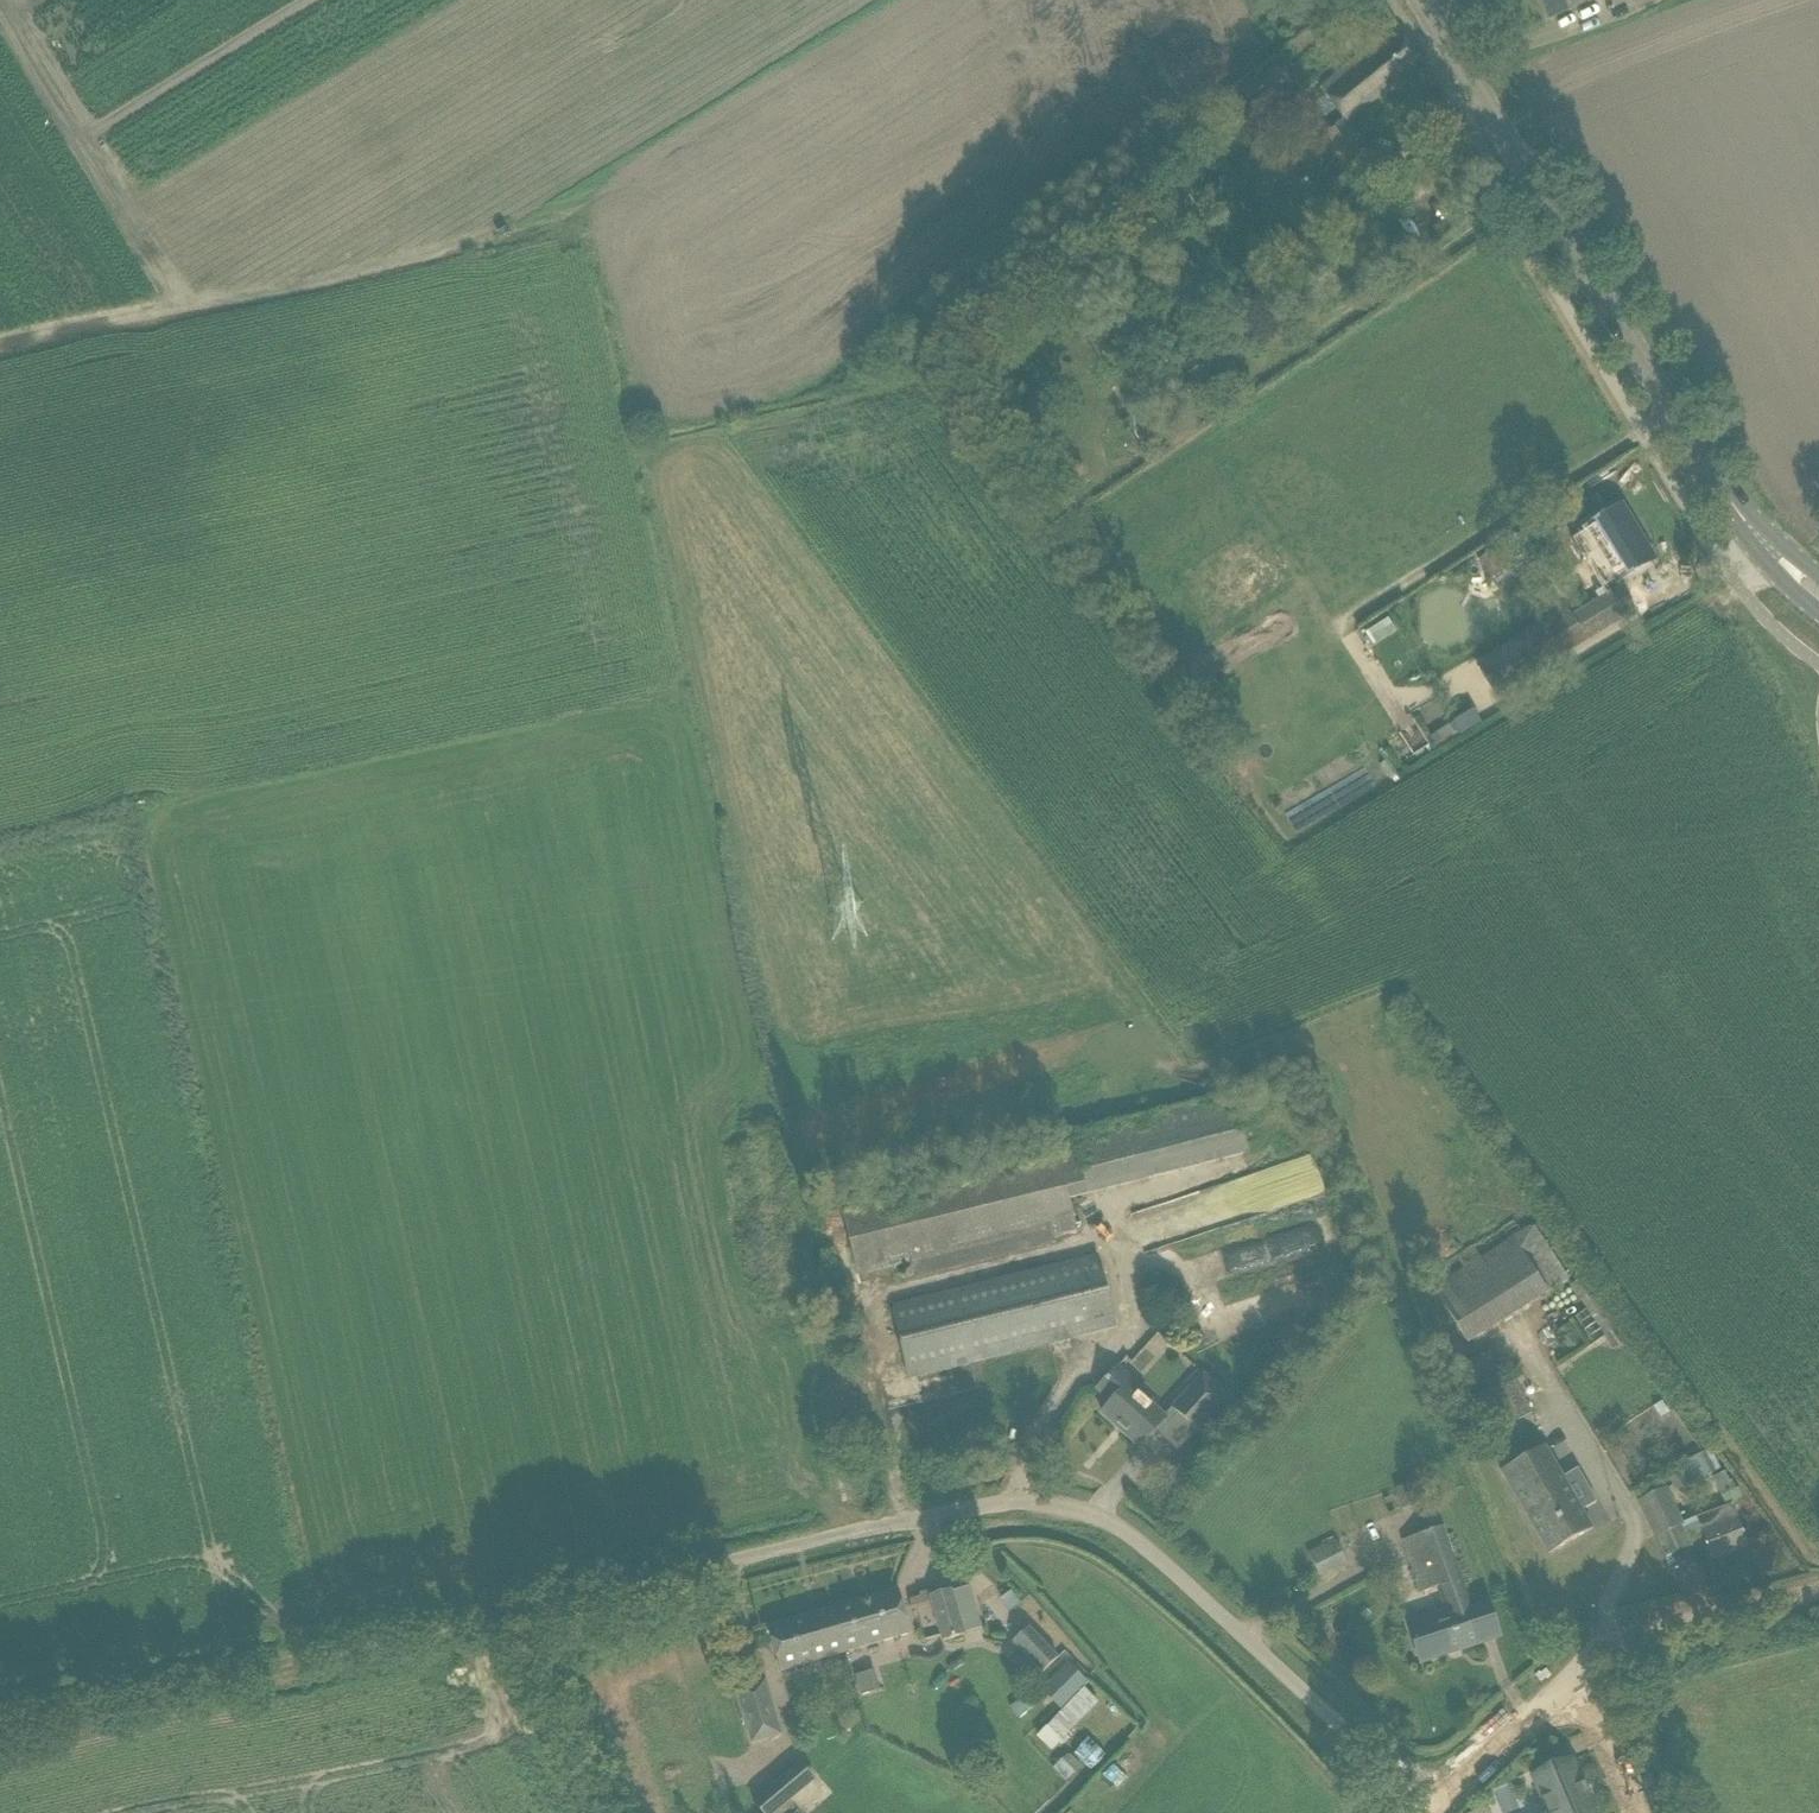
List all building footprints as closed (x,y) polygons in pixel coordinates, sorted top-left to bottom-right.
[(1547,19),(1587,0),(1538,0),(1547,19)] [(1614,10),(1635,0),(1610,0),(1614,10)] [(1322,138),(1357,180),(1381,160),(1350,123),(1423,62),(1400,35),(1386,47),(1381,40),(1320,91),(1344,120),(1322,138)] [(1331,38),(1322,46),(1331,58),(1340,50),(1331,38)] [(1255,78),(1240,90),(1248,100),(1263,88),(1255,78)] [(1622,507),(1585,530),(1617,582),(1650,563),(1634,536),(1638,534),(1622,507)] [(1493,551),(1479,560),(1490,577),(1504,568),(1493,551)] [(1538,629),(1477,666),(1495,695),(1635,610),(1620,586),(1571,616),(1568,611),(1556,618),(1551,611),(1533,622),(1538,629)] [(1071,1134),(1054,1139),(1070,1200),(1086,1196),(1247,1155),(1234,1094),(1071,1134)] [(1054,1139),(839,1192),(859,1277),(907,1265),(910,1280),(1055,1243),(1053,1236),(1076,1232),(1070,1200),(1054,1139)] [(1434,1289),(1467,1342),(1567,1280),(1533,1226),(1434,1289)] [(892,1306),(903,1354),(909,1377),(1115,1327),(1097,1256),(892,1306)] [(1097,1389),(1112,1402),(1102,1413),(1140,1447),(1165,1419),(1128,1386),(1132,1381),(1117,1367),(1097,1389)] [(1199,1433),(1231,1397),(1203,1371),(1202,1372),(1198,1368),(1184,1383),(1188,1387),(1170,1407),(1199,1433)] [(1466,1402),(1487,1441),(1520,1423),(1501,1384),(1466,1402)] [(1662,1402),(1653,1408),(1659,1418),(1668,1412),(1662,1402)] [(1594,1528),(1545,1445),(1501,1470),(1534,1528),(1549,1555),(1594,1528)] [(1685,1463),(1694,1482),(1713,1472),(1703,1454),(1685,1463)] [(1637,1501),(1654,1537),(1681,1524),(1664,1489),(1637,1501)] [(1735,1505),(1755,1534),(1766,1526),(1746,1498),(1735,1505)] [(1696,1518),(1681,1524),(1687,1538),(1701,1532),(1711,1558),(1747,1545),(1738,1522),(1731,1504),(1696,1518)] [(1446,1613),(1408,1625),(1420,1663),(1499,1636),(1488,1603),(1472,1608),(1470,1602),(1469,1602),(1443,1527),(1402,1540),(1421,1593),(1437,1587),(1446,1613)] [(1308,1553),(1318,1575),(1346,1561),(1335,1539),(1308,1553)] [(898,1589),(833,1608),(845,1652),(911,1633),(898,1589)] [(964,1635),(950,1589),(929,1595),(943,1641),(964,1635)] [(1010,1611),(1022,1603),(1012,1590),(1001,1598),(1010,1611)] [(845,1652),(833,1608),(767,1628),(780,1671),(845,1652)] [(1012,1642),(1042,1673),(1057,1658),(1028,1627),(1012,1642)] [(1044,1690),(1061,1707),(1084,1683),(1067,1666),(1044,1690)] [(736,1689),(752,1743),(781,1735),(765,1680),(736,1689)] [(1025,1695),(1010,1707),(1020,1718),(1034,1706),(1025,1695)] [(1084,1743),(1074,1753),(1088,1766),(1098,1755),(1084,1743)] [(1589,1799),(1591,1798),(1590,1796),(1587,1797),(1583,1786),(1585,1785),(1584,1783),(1582,1784),(1572,1760),(1533,1777),(1542,1799),(1541,1800),(1542,1802),(1544,1801),(1549,1812),(1595,1812),(1589,1799)] [(760,1812),(778,1812),(814,1781),(798,1761),(751,1803),(760,1812)]
